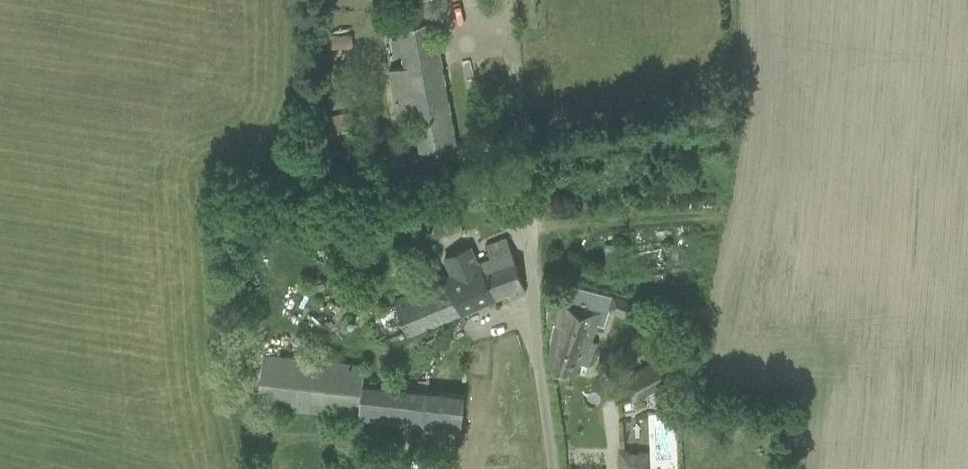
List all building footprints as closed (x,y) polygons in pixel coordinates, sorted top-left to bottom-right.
[(398,25),(396,25),(404,67),(392,69),(393,79),(391,79),(398,119),(413,117),(419,150),(456,143),(429,0),(426,0),(394,6),(398,25)] [(354,53),(353,34),(328,35),(329,54),(354,53)] [(352,138),(348,114),(323,119),(328,143),(352,138)] [(406,173),(403,146),(375,149),(377,176),(406,173)] [(444,255),(451,273),(452,274),(396,298),(410,335),(524,288),(506,237),(485,245),(490,257),(479,262),(472,244),(444,255)] [(669,273),(667,261),(665,241),(616,246),(616,243),(606,244),(610,280),(656,276),(657,284),(665,283),(664,274),(669,273)] [(548,355),(547,369),(574,374),(578,361),(588,365),(596,346),(597,340),(592,339),(596,324),(604,326),(609,308),(613,297),(605,295),(583,289),(566,285),(563,300),(560,300),(548,355)] [(366,364),(264,352),(258,403),(360,415),(364,382),(366,364)] [(631,374),(642,394),(676,376),(665,356),(631,374)] [(650,450),(619,449),(619,468),(649,468),(650,450)]
